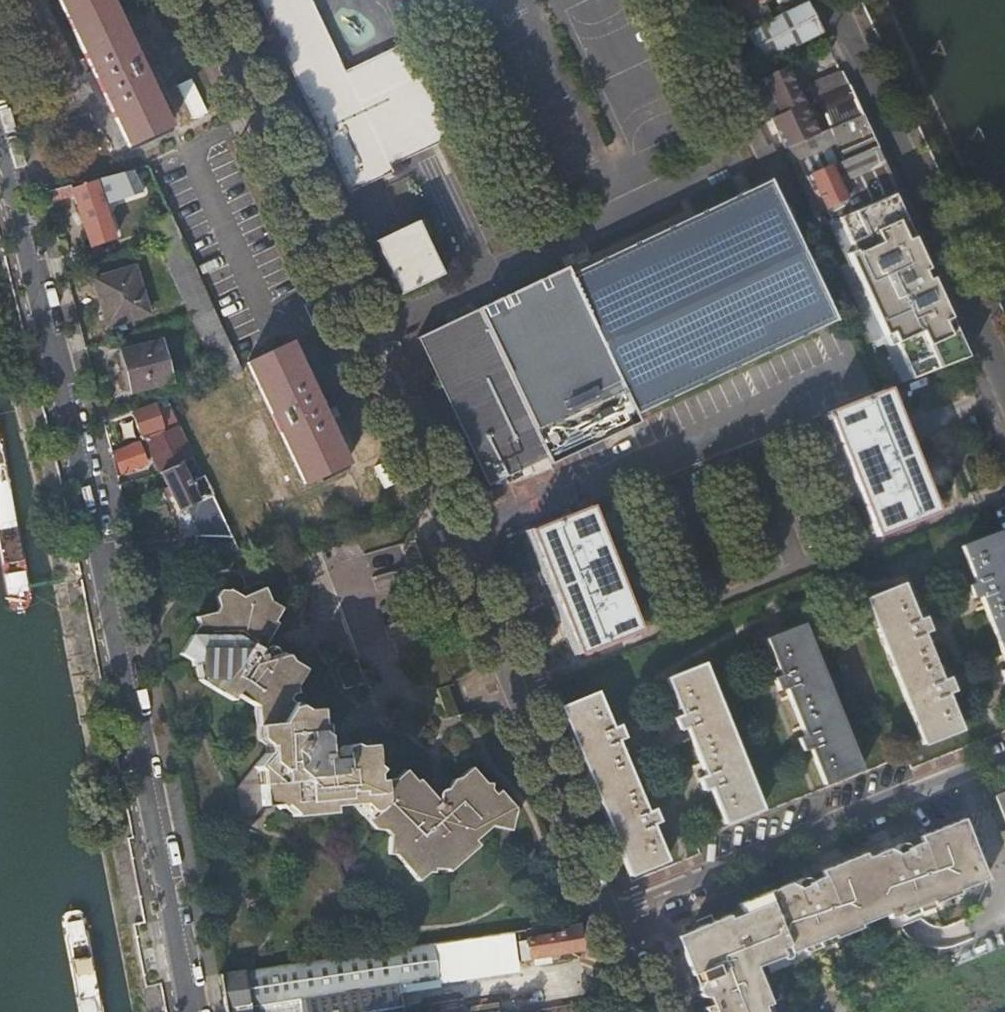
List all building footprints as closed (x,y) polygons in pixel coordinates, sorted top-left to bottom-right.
[(97,76),(102,86),(129,145),(170,125),(110,0),(61,0),(97,76)] [(440,144),(457,135),(414,45),(347,76),(311,0),(262,0),(353,193),(394,173),(391,166),(408,158),(405,149),(436,134),(440,144)] [(735,13),(743,10),(754,4),(755,6),(762,2),(767,0),(729,0),(735,13)] [(751,25),(769,17),(762,2),(755,6),(754,4),(743,10),(751,25)] [(809,2),(745,32),(761,65),(824,32),(809,2)] [(780,151),(783,149),(818,133),(787,66),(758,79),(774,116),(765,120),(780,151)] [(850,84),(842,68),(808,83),(815,98),(850,84)] [(850,84),(815,98),(828,129),(862,114),(850,84)] [(818,133),(783,149),(792,165),(797,163),(834,146),(836,149),(871,132),(862,114),(828,129),(818,133)] [(877,144),(871,132),(836,149),(841,162),(877,144)] [(761,133),(747,140),(757,160),(775,153),(772,144),(767,146),(761,133)] [(408,158),(440,144),(436,134),(405,149),(408,158)] [(885,164),(877,144),(841,162),(830,166),(839,185),(885,164)] [(834,146),(797,163),(803,177),(816,171),(830,165),(830,166),(841,162),(836,149),(834,146)] [(832,207),(822,212),(819,225),(833,219),(887,197),(898,192),(885,164),(839,185),(830,166),(830,165),(816,171),(832,207)] [(149,166),(96,179),(96,181),(99,189),(153,175),(149,166)] [(816,171),(806,176),(806,177),(822,212),(832,207),(816,171)] [(72,188),(74,196),(91,246),(116,238),(99,189),(96,181),(72,188)] [(71,185),(47,191),(50,202),(74,196),(72,188),(71,185)] [(632,427),(628,420),(829,325),(763,185),(561,279),(557,271),(468,314),(542,470),(632,427)] [(963,362),(887,197),(833,219),(848,254),(839,259),(885,352),(894,348),(908,384),(963,362)] [(418,223),(374,243),(401,299),(444,279),(418,223)] [(135,267),(95,279),(108,325),(149,313),(135,267)] [(215,309),(192,315),(222,379),(244,371),(215,309)] [(539,463),(468,314),(412,341),(480,491),(539,463)] [(162,342),(122,351),(131,390),(172,380),(162,342)] [(289,344),(247,364),(250,369),(305,487),(345,469),(317,408),(308,388),(289,344)] [(890,390),(829,414),(879,538),(938,515),(926,484),(901,419),(890,390)] [(167,398),(148,404),(149,408),(136,413),(146,440),(147,439),(180,427),(170,405),(167,398)] [(118,421),(107,424),(113,442),(123,439),(118,421)] [(147,439),(162,471),(181,462),(193,456),(180,427),(147,439)] [(142,443),(115,452),(123,471),(148,462),(142,443)] [(7,603),(12,610),(19,614),(28,611),(31,605),(33,598),(30,585),(27,572),(0,447),(0,568),(7,603)] [(199,561),(243,562),(208,489),(203,477),(192,482),(181,462),(162,471),(168,484),(160,488),(166,499),(173,496),(180,511),(189,507),(202,535),(193,535),(199,561)] [(592,507),(532,530),(546,564),(570,626),(581,655),(641,631),(592,507)] [(1000,532),(963,547),(976,582),(968,585),(974,599),(981,596),(1004,658),(1004,545),(1000,532)] [(904,584),(867,599),(925,746),(962,731),(947,693),(956,689),(950,675),(941,679),(924,633),(932,630),(926,616),(918,619),(904,584)] [(263,595),(242,604),(229,597),(220,598),(215,604),(218,614),(213,620),(196,624),(198,631),(179,663),(191,671),(191,676),(200,673),(203,685),(198,693),(233,712),(236,709),(254,719),(257,747),(280,745),(292,723),(285,717),(290,707),(296,705),(294,701),(305,682),(291,673),(289,668),(276,663),(271,655),(262,657),(275,634),(277,631),(274,628),(282,615),(270,608),(263,595)] [(805,625),(768,639),(781,674),(774,677),(780,692),(787,689),(805,735),(798,738),(804,752),(811,749),(825,785),(862,770),(805,625)] [(705,664),(668,679),(682,714),(674,718),(679,732),(688,729),(706,776),(698,779),(703,793),(711,790),(725,825),(762,810),(705,664)] [(561,708),(630,876),(667,861),(654,826),(662,823),(656,809),(648,812),(619,743),(628,739),(622,725),(613,728),(599,693),(561,708)] [(363,825),(374,835),(386,826),(384,803),(378,804),(377,796),(381,792),(376,788),(374,768),(358,769),(353,767),(348,769),(343,771),(343,775),(336,769),(327,779),(324,745),(320,745),(319,730),(305,731),(292,723),(280,745),(257,747),(258,761),(266,768),(267,774),(265,774),(253,787),(259,792),(263,828),(276,826),(280,830),(283,826),(293,835),(293,838),(334,835),(333,828),(363,825)] [(487,791),(474,776),(462,786),(455,787),(452,793),(449,797),(442,800),(443,812),(428,796),(420,788),(418,790),(408,779),(398,787),(382,789),(384,803),(386,826),(374,835),(377,838),(387,839),(391,844),(390,863),(396,863),(420,891),(430,881),(436,882),(436,878),(449,878),(451,881),(480,854),(476,849),(493,834),(494,835),(512,839),(517,818),(502,799),(497,803),(493,798),(493,792),(487,791)] [(996,796),(1004,819),(1004,792),(996,796)] [(758,973),(889,918),(891,924),(987,883),(964,823),(923,839),(926,847),(919,850),(914,853),(912,851),(909,849),(904,848),(900,849),(897,854),(897,859),(888,854),(868,861),(866,856),(828,871),(832,880),(824,883),(816,887),(814,883),(811,880),(807,879),(740,905),(743,912),(709,925),(701,929),(709,948),(715,950),(712,957),(705,954),(685,962),(691,976),(697,973),(701,983),(698,988),(698,992),(700,996),(703,997),(707,998),(710,1005),(704,1008),(706,1011),(774,1011),(758,973)] [(75,912),(67,913),(62,918),(61,924),(78,1011),(104,1011),(86,919),(82,914),(75,912)] [(579,925),(561,927),(562,934),(519,941),(522,960),(584,950),(579,925)] [(516,946),(514,930),(473,936),(476,952),(511,947),(516,946)] [(473,936),(394,948),(402,1005),(441,998),(440,988),(516,975),(511,947),(476,952),(473,936)] [(218,974),(225,1011),(403,1011),(402,1005),(394,948),(218,974)] [(599,955),(596,948),(589,949),(590,957),(599,955)]
